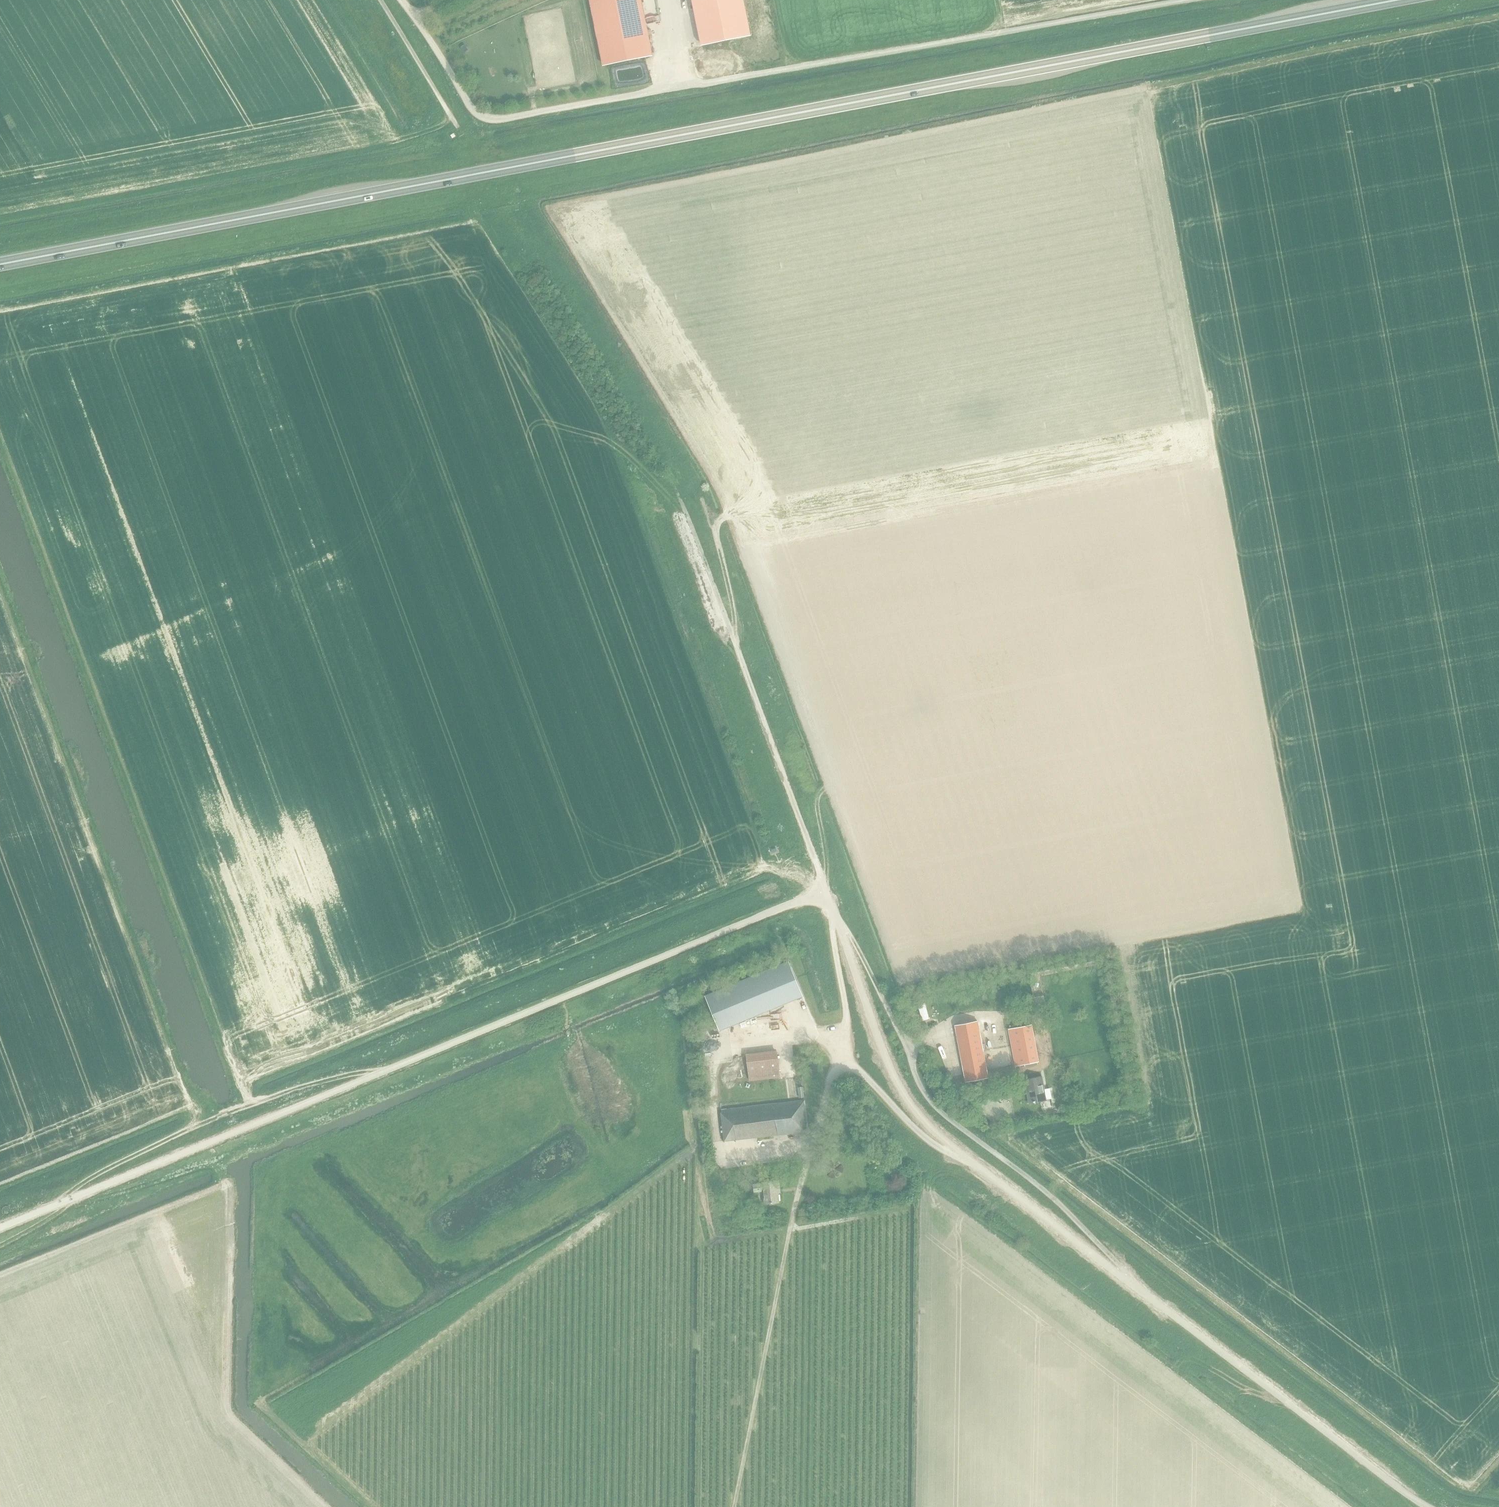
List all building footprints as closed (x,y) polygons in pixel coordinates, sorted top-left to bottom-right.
[(603,64),(652,54),(641,0),(590,0),(603,64)] [(701,44),(751,35),(744,0),(692,0),(701,44)] [(705,996),(719,1031),(803,996),(789,961),(705,996)] [(1000,985),(992,986),(995,1003),(1003,1001),(1000,985)] [(1023,1008),(1045,1004),(1044,995),(1022,998),(1023,1008)] [(925,1002),(918,1004),(922,1021),(929,1019),(925,1002)] [(986,1070),(978,1021),(956,1025),(966,1081),(984,1078),(984,1077),(1011,1072),(1010,1066),(986,1070)] [(1038,1061),(1032,1024),(1008,1028),(1015,1065),(1038,1061)] [(777,1053),(746,1056),(749,1079),(780,1075),(777,1053)] [(1024,1079),(1029,1104),(1047,1100),(1047,1099),(1052,1098),(1050,1088),(1045,1089),(1042,1076),(1024,1079)] [(808,1131),(804,1100),(721,1110),(724,1140),(808,1131)] [(763,1190),(765,1204),(779,1202),(777,1189),(779,1189),(779,1180),(762,1182),(763,1183),(754,1184),(754,1191),(763,1190)]
